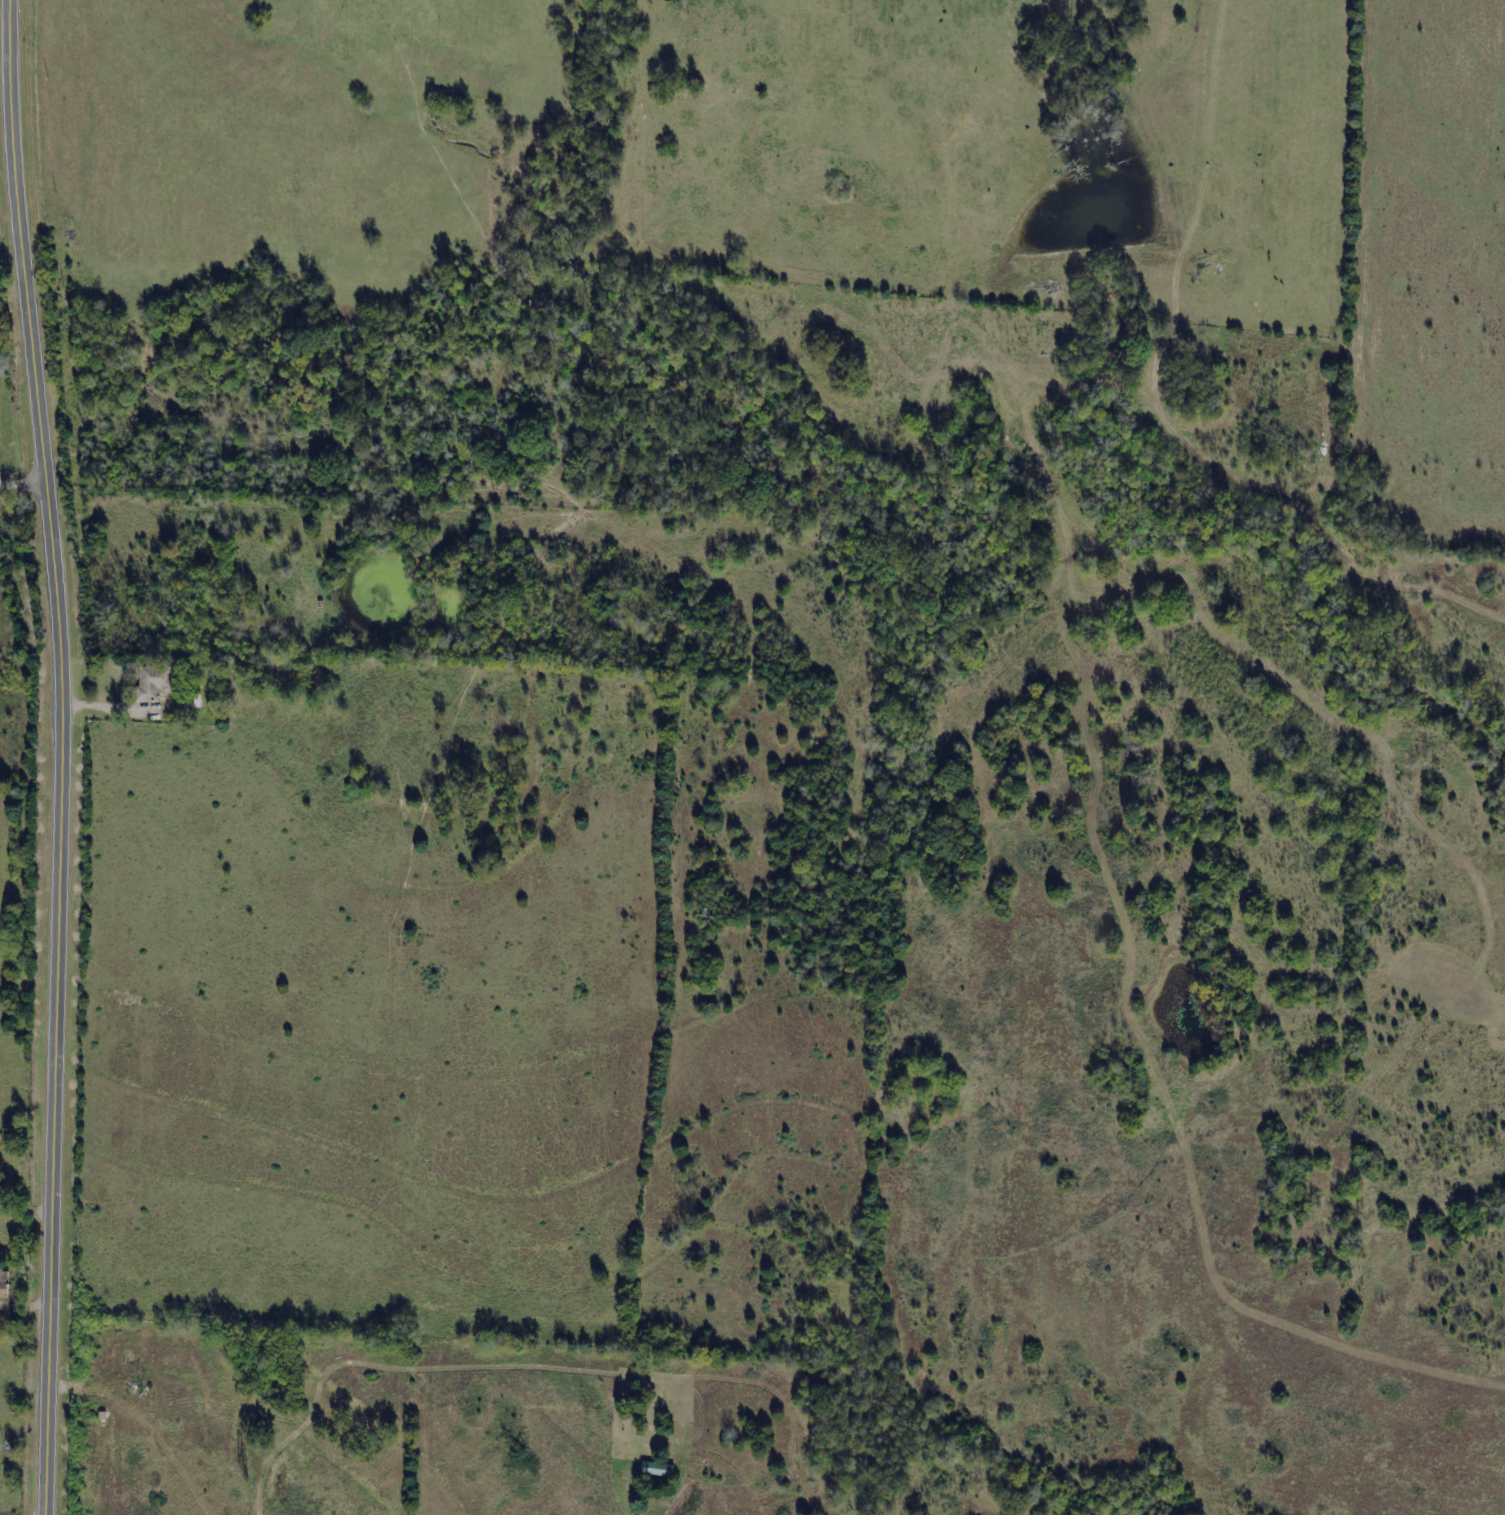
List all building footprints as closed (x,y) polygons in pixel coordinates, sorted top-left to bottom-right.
[(175,666),(142,667),(142,687),(136,688),(136,701),(162,700),(162,687),(176,687),(175,666)] [(672,1481),(676,1466),(647,1459),(643,1474),(672,1481)]
